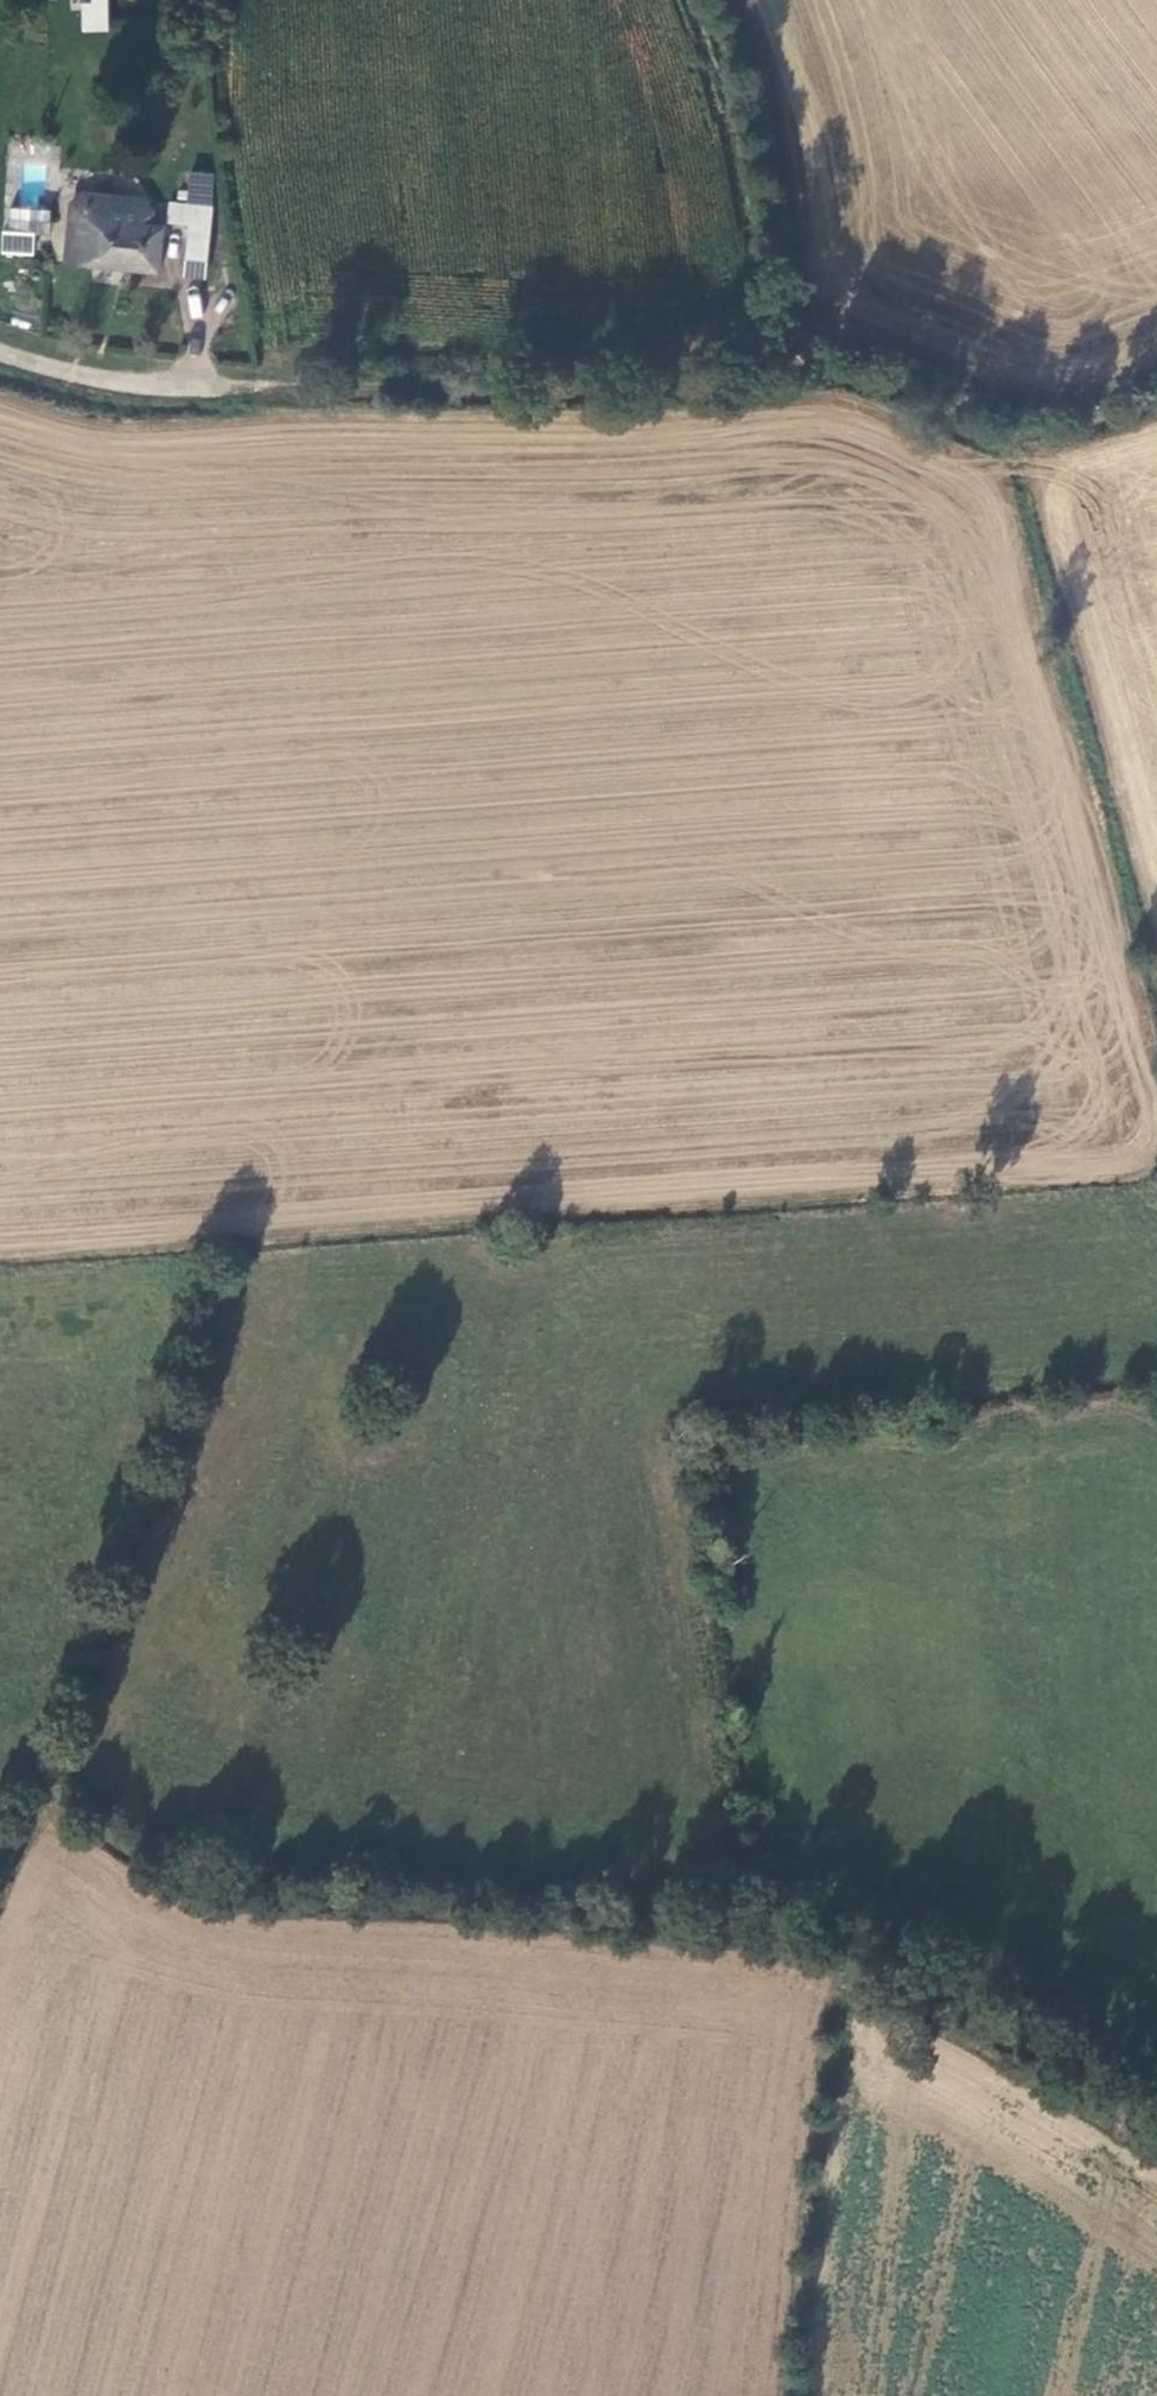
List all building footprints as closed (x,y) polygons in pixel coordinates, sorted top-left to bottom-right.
[(109,0),(79,0),(79,31),(108,32),(109,0)] [(48,254),(76,255),(143,257),(143,215),(132,214),(133,197),(123,186),(61,184),(50,194),(48,254)] [(155,214),(176,215),(176,213),(196,215),(197,196),(156,194),(155,214)] [(176,215),(172,263),(193,264),(196,215),(176,213),(176,215)] [(25,234),(26,216),(0,214),(0,234),(25,234)]
